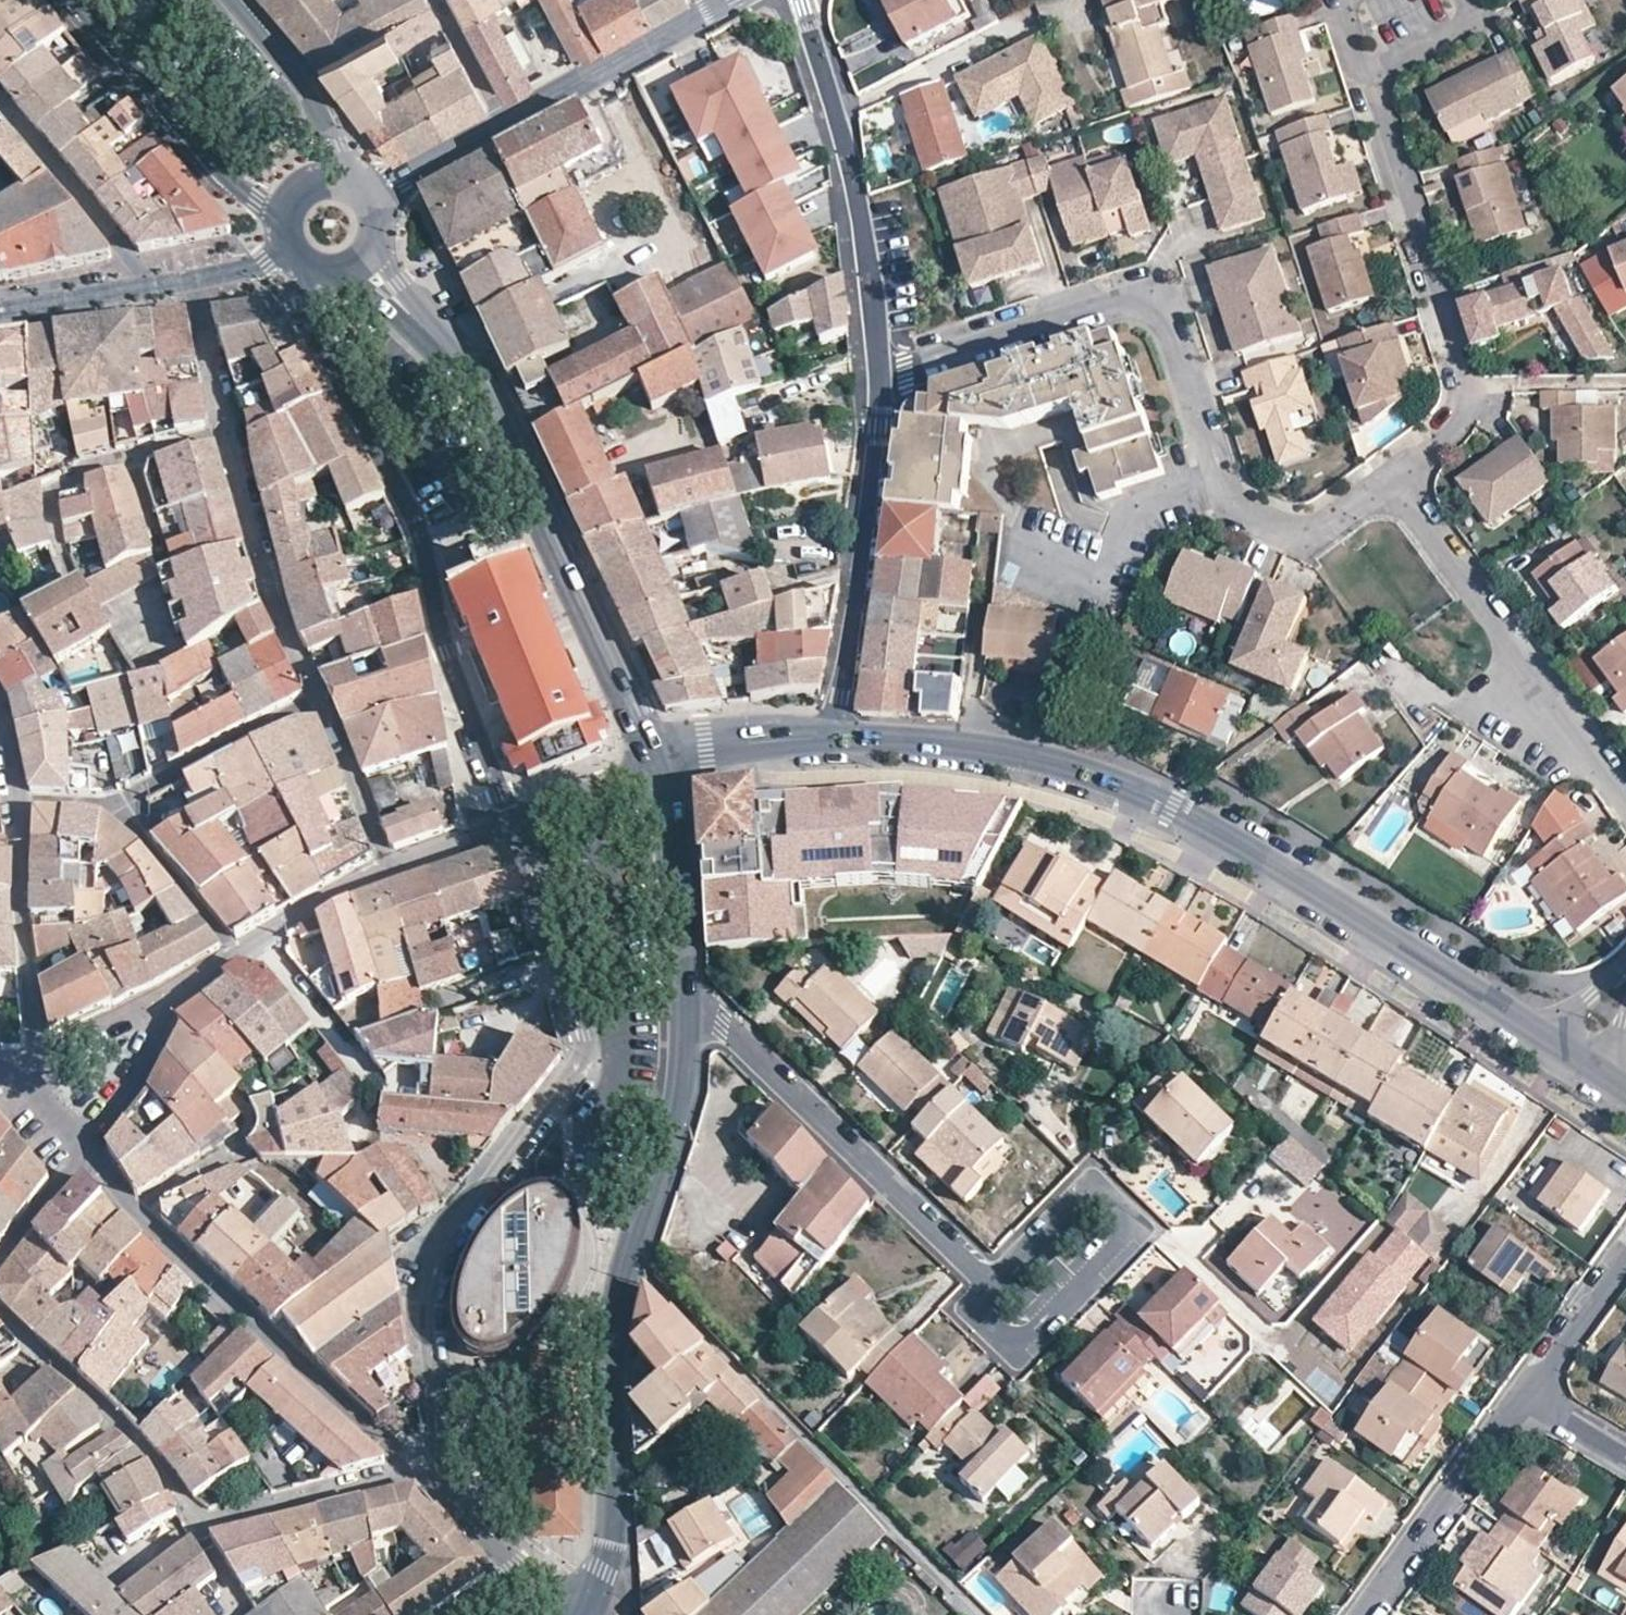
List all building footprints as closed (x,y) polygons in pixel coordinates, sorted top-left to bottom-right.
[(47,13),(36,0),(6,0),(0,5),(0,51),(47,13)] [(314,61),(382,24),(425,0),(264,0),(292,34),(314,61)] [(394,46),(437,21),(426,0),(425,0),(382,24),(394,46)] [(504,95),(529,82),(520,63),(503,33),(487,2),(490,0),(452,0),(504,95)] [(575,56),(599,43),(576,0),(544,0),(575,56)] [(599,43),(648,15),(640,0),(576,0),(599,43)] [(648,15),(675,0),(640,0),(648,15)] [(912,46),(972,14),(964,0),(888,0),(912,46)] [(986,0),(972,0),(981,18),(972,23),(977,32),(997,22),(986,0)] [(1130,114),(1193,93),(1186,71),(1175,75),(1161,28),(1169,25),(1163,5),(1177,0),(1105,0),(1110,15),(1106,16),(1111,35),(1114,34),(1131,90),(1124,92),(1130,114)] [(1528,13),(1534,9),(1544,29),(1549,39),(1543,42),(1541,43),(1559,77),(1595,58),(1582,31),(1575,17),(1583,13),(1577,0),(1522,0),(1528,13)] [(1583,13),(1575,17),(1582,31),(1597,23),(1585,0),(1577,0),(1583,13)] [(65,34),(47,13),(0,51),(0,84),(65,34)] [(1249,47),(1271,115),(1314,101),(1301,62),(1292,34),(1298,32),(1292,14),(1261,24),(1244,30),(1249,47)] [(335,88),(357,116),(373,105),(378,103),(373,93),(379,90),(369,68),(397,53),(394,46),(382,24),(314,61),(335,88)] [(530,58),(514,27),(503,33),(520,63),(530,58)] [(1538,32),(1543,42),(1549,39),(1544,29),(1538,32)] [(1307,60),(1298,32),(1292,34),(1301,62),(1307,60)] [(18,106),(60,71),(62,71),(74,62),(82,55),(83,54),(65,34),(0,84),(0,85),(5,91),(18,106)] [(413,81),(440,131),(461,119),(484,106),(448,39),(429,50),(435,59),(439,67),(413,81)] [(1042,41),(962,82),(974,106),(1017,83),(1024,96),(1039,125),(1076,107),(1042,41)] [(1536,91),(1515,48),(1500,56),(1522,98),(1536,91)] [(103,79),(87,61),(82,55),(74,62),(62,71),(60,71),(18,106),(25,114),(39,131),(68,107),(80,96),(94,87),(94,86),(103,79)] [(1449,132),(1451,131),(1485,114),(1490,121),(1524,103),(1522,98),(1500,56),(1456,79),(1458,84),(1450,89),(1448,83),(1429,92),(1449,132)] [(435,59),(409,73),(413,81),(439,67),(435,59)] [(707,82),(731,129),(762,114),(765,112),(741,65),(707,82)] [(1456,79),(1448,83),(1450,89),(1458,84),(1456,79)] [(397,91),(428,138),(434,134),(440,131),(413,81),(397,91)] [(731,129),(707,82),(673,99),(697,147),(714,138),(731,129)] [(1017,83),(974,106),(980,118),(1024,96),(1017,83)] [(906,96),(929,171),(967,158),(945,84),(906,96)] [(1625,108),(1625,86),(1616,94),(1625,108)] [(373,105),(405,151),(415,145),(428,138),(397,91),(378,103),(373,105)] [(1524,103),(1539,96),(1536,91),(1522,98),(1524,103)] [(48,141),(62,158),(93,134),(94,134),(101,128),(108,122),(126,107),(115,94),(90,111),(93,116),(83,124),(68,107),(39,131),(48,141)] [(1265,217),(1226,99),(1156,123),(1170,165),(1198,155),(1204,153),(1210,170),(1204,172),(1220,222),(1227,219),(1231,229),(1265,217)] [(574,195),(570,185),(617,159),(618,155),(618,152),(617,148),(595,108),(592,107),(590,106),(588,102),(494,153),(526,221),(574,195)] [(380,147),(389,160),(405,151),(373,105),(357,116),(380,147)] [(731,129),(714,138),(731,172),(779,148),(762,114),(731,129)] [(1332,130),(1326,114),(1289,126),(1294,141),(1283,145),(1304,210),(1347,195),(1338,167),(1327,132),(1332,130)] [(1493,129),(1490,121),(1485,114),(1451,131),(1455,140),(1469,140),(1493,129)] [(23,191),(46,177),(27,155),(0,122),(0,162),(23,191)] [(108,122),(101,128),(94,134),(93,134),(62,158),(68,166),(79,179),(112,154),(118,149),(126,143),(108,122)] [(86,187),(97,200),(128,178),(136,174),(165,153),(145,129),(126,143),(118,149),(112,154),(79,179),(86,187)] [(1499,162),(1495,147),(1460,158),(1464,174),(1458,176),(1469,212),(1479,209),(1488,241),(1525,229),(1504,160),(1499,162)] [(796,182),(779,148),(731,172),(748,206),(778,191),(796,182)] [(97,200),(141,252),(159,248),(183,243),(167,218),(163,220),(154,209),(159,203),(149,189),(178,167),(165,153),(136,174),(128,178),(97,200)] [(526,221),(494,153),(434,185),(418,194),(477,319),(538,288),(554,279),(526,221)] [(1204,153),(1198,155),(1204,172),(1210,170),(1204,153)] [(1046,156),(1029,162),(1041,197),(1056,191),(1076,249),(1131,231),(1134,239),(1153,232),(1130,164),(1117,169),(1113,158),(1089,167),(1087,161),(1051,173),(1046,156)] [(1029,162),(942,191),(948,209),(968,203),(975,226),(956,232),(974,288),(1045,265),(1027,212),(1022,214),(1019,204),(1024,202),(1041,197),(1029,162)] [(1353,162),(1338,167),(1347,195),(1363,189),(1353,162)] [(167,218),(183,243),(227,234),(228,234),(229,232),(230,232),(230,230),(230,228),(216,212),(178,167),(149,189),(159,203),(154,209),(163,220),(167,218)] [(7,279),(53,269),(106,259),(109,258),(109,256),(110,255),(109,253),(46,177),(23,191),(0,206),(0,271),(7,279)] [(1445,187),(1443,180),(1425,186),(1427,193),(1445,187)] [(795,225),(778,191),(748,206),(731,215),(748,249),(795,225)] [(526,221),(554,279),(604,254),(574,195),(526,221)] [(1027,212),(1024,202),(1019,204),(1022,214),(1027,212)] [(975,226),(968,203),(948,209),(956,232),(975,226)] [(1479,244),(1488,241),(1479,209),(1469,212),(1479,244)] [(1363,231),(1357,213),(1318,226),(1324,241),(1309,247),(1330,311),(1369,297),(1353,251),(1348,236),(1363,231)] [(1220,222),(1223,231),(1231,229),(1227,219),(1220,222)] [(1618,238),(1625,230),(1625,228),(1622,221),(1612,228),(1618,238)] [(795,225),(748,249),(765,283),(812,259),(795,225)] [(1305,332),(1277,247),(1221,264),(1224,271),(1222,275),(1216,277),(1220,290),(1226,288),(1246,352),(1305,332)] [(1612,253),(1582,271),(1608,314),(1625,306),(1625,248),(1612,253)] [(1359,249),(1353,251),(1369,297),(1375,295),(1359,249)] [(658,283),(694,355),(742,332),(756,325),(726,265),(685,285),(673,260),(651,270),(658,283)] [(1509,288),(1463,303),(1477,345),(1501,337),(1498,325),(1535,313),(1555,307),(1571,332),(1587,354),(1613,354),(1576,299),(1570,300),(1560,271),(1541,278),(1535,262),(1504,272),(1509,288)] [(1224,271),(1221,264),(1217,267),(1214,272),(1216,277),(1222,275),(1224,271)] [(777,351),(778,354),(816,339),(818,345),(849,336),(847,320),(844,284),(844,281),(767,319),(774,340),(777,351)] [(552,381),(570,417),(580,412),(639,383),(689,358),(694,355),(658,283),(617,304),(633,340),(552,381)] [(502,372),(507,381),(542,363),(567,351),(538,288),(477,319),(502,372)] [(1226,288),(1220,290),(1241,354),(1246,352),(1226,288)] [(302,354),(274,305),(247,308),(279,366),(302,354)] [(1571,332),(1555,307),(1535,313),(1552,343),(1571,332)] [(265,385),(284,378),(286,377),(279,366),(247,308),(227,311),(212,313),(229,369),(237,394),(265,385)] [(141,361),(144,401),(166,396),(200,391),(186,315),(168,318),(151,320),(156,360),(141,361)] [(774,340),(767,319),(756,325),(742,332),(694,355),(689,358),(700,389),(705,406),(761,389),(752,364),(751,361),(777,351),(774,340)] [(98,327),(105,370),(141,361),(156,360),(151,320),(124,323),(98,327)] [(1409,367),(1393,322),(1343,338),(1348,353),(1345,355),(1351,371),(1369,423),(1377,420),(1406,397),(1400,380),(1397,372),(1409,367)] [(34,470),(36,488),(39,486),(63,475),(50,434),(53,432),(50,419),(67,411),(61,379),(105,370),(98,327),(54,332),(59,370),(54,371),(56,392),(30,395),(31,403),(35,470),(34,470)] [(41,334),(28,335),(30,389),(30,395),(56,392),(54,371),(59,370),(54,332),(41,334)] [(18,473),(34,470),(35,470),(31,403),(9,406),(7,391),(30,389),(28,335),(0,339),(0,476),(18,473)] [(894,486),(892,486),(890,505),(943,510),(958,512),(969,428),(1012,433),(1077,411),(1092,457),(1077,462),(1083,482),(1091,480),(1100,506),(1122,499),(1119,490),(1166,474),(1161,457),(1157,458),(1152,444),(1156,443),(1145,410),(1140,412),(1126,370),(1132,368),(1126,352),(1121,353),(1115,337),(1099,341),(1097,337),(1077,344),(1085,367),(1070,371),(1064,354),(1046,359),(1045,355),(1011,366),(1013,370),(996,376),(998,386),(983,390),(978,377),(939,389),(936,406),(924,405),(922,424),(903,422),(898,455),(907,456),(905,471),(896,470),(894,486)] [(1343,338),(1324,345),(1334,377),(1351,371),(1345,355),(1348,353),(1343,338)] [(1052,353),(1045,355),(1046,359),(1064,354),(1070,371),(1085,367),(1077,344),(1052,353)] [(777,351),(751,361),(752,364),(778,354),(777,351)] [(302,354),(279,366),(286,377),(284,378),(265,385),(277,425),(304,414),(331,403),(312,371),(302,354)] [(1300,369),(1295,354),(1242,371),(1248,388),(1258,385),(1262,383),(1268,398),(1263,399),(1253,403),(1263,430),(1269,428),(1279,457),(1310,447),(1304,431),(1297,433),(1291,415),(1305,411),(1316,407),(1304,368),(1300,369)] [(639,383),(652,412),(700,389),(689,358),(639,383)] [(135,434),(152,429),(143,400),(144,401),(141,361),(105,370),(110,406),(126,404),(135,434)] [(507,381),(515,399),(551,382),(542,363),(507,381)] [(1011,366),(978,377),(983,390),(998,386),(996,376),(1013,370),(1011,366)] [(1139,367),(1132,368),(1126,370),(1140,412),(1145,410),(1152,407),(1139,367)] [(1412,375),(1409,367),(1397,372),(1400,380),(1412,375)] [(67,411),(77,457),(80,459),(108,451),(106,425),(91,428),(88,414),(80,415),(79,410),(104,406),(109,406),(110,406),(105,370),(61,379),(67,411)] [(570,417),(552,381),(551,382),(515,399),(532,435),(570,417)] [(1263,399),(1268,398),(1262,383),(1258,385),(1263,399)] [(277,425),(265,385),(237,394),(250,436),(277,425)] [(705,406),(716,442),(771,424),(761,389),(705,406)] [(152,429),(155,440),(203,428),(204,415),(203,411),(200,391),(166,396),(144,401),(143,400),(152,429)] [(1555,408),(1554,430),(1561,431),(1561,439),(1560,439),(1560,462),(1601,462),(1601,449),(1618,449),(1618,406),(1577,406),(1578,391),(1544,391),(1544,407),(1555,408)] [(255,469),(262,501),(293,488),(311,481),(317,478),(318,478),(330,474),(364,461),(344,426),(331,403),(304,414),(277,425),(250,436),(255,469)] [(1316,407),(1305,411),(1306,415),(1318,411),(1316,407)] [(616,485),(580,412),(570,417),(532,435),(542,456),(564,500),(567,506),(616,485)] [(725,467),(736,498),(829,479),(819,431),(756,443),(758,461),(725,467)] [(1505,514),(1553,479),(1521,434),(1489,458),(1494,464),(1486,470),(1481,463),(1460,478),(1482,508),(1492,523),(1505,514)] [(975,441),(968,439),(960,498),(967,499),(975,441)] [(1163,441),(1156,443),(1152,444),(1157,458),(1161,457),(1168,454),(1163,441)] [(144,476),(157,516),(229,498),(220,466),(214,447),(149,463),(144,476)] [(1312,454),(1310,447),(1279,457),(1281,465),(1312,454)] [(646,476),(659,522),(681,515),(736,501),(736,498),(725,467),(721,455),(646,476)] [(898,455),(896,470),(905,471),(907,456),(898,455)] [(1489,458),(1481,463),(1486,470),(1494,464),(1489,458)] [(330,474),(347,515),(385,500),(364,461),(330,474)] [(18,473),(21,495),(36,488),(34,470),(18,473)] [(94,522),(97,536),(141,522),(134,494),(124,472),(87,482),(86,493),(74,494),(61,496),(64,528),(94,522)] [(306,504),(317,499),(311,481),(293,488),(295,506),(297,525),(302,527),(304,530),(306,504)] [(643,527),(624,487),(619,489),(616,485),(567,506),(577,529),(584,543),(643,527)] [(6,533),(18,560),(50,548),(41,524),(40,501),(39,486),(36,488),(21,495),(2,504),(6,533)] [(272,537),(282,579),(339,562),(333,536),(317,540),(314,533),(307,534),(304,530),(302,527),(297,525),(295,506),(293,488),(262,501),(272,537)] [(167,550),(173,568),(174,568),(242,547),(236,523),(229,498),(157,516),(161,531),(179,527),(184,543),(167,550)] [(681,515),(691,555),(697,552),(703,551),(709,552),(758,563),(747,531),(736,501),(681,515)] [(939,561),(943,510),(890,505),(882,565),(878,599),(923,602),(923,603),(970,606),(975,565),(939,561)] [(106,570),(107,573),(127,561),(151,555),(146,539),(141,522),(97,536),(98,540),(106,570)] [(161,531),(167,550),(184,543),(179,527),(161,531)] [(594,563),(602,579),(659,563),(643,527),(584,543),(594,563)] [(87,528),(64,532),(64,538),(64,539),(65,542),(66,543),(66,544),(67,544),(70,544),(72,544),(90,538),(87,528)] [(82,544),(92,578),(106,570),(98,540),(82,544)] [(1595,555),(1585,541),(1578,545),(1588,560),(1593,556),(1595,555)] [(1553,616),(1563,630),(1618,589),(1593,556),(1588,560),(1578,545),(1577,544),(1534,576),(1559,611),(1553,616)] [(177,573),(186,599),(251,579),(248,568),(242,547),(174,568),(175,569),(177,573)] [(1226,614),(1240,619),(1260,571),(1245,565),(1242,572),(1219,563),(1190,552),(1169,601),(1222,623),(1226,614)] [(510,730),(515,742),(519,752),(518,753),(519,756),(590,726),(589,723),(588,724),(583,714),(579,702),(580,702),(579,699),(577,699),(568,676),(569,676),(568,673),(567,673),(558,652),(559,651),(558,648),(557,649),(548,627),(548,626),(547,623),(547,624),(537,601),(547,597),(529,553),(522,556),(524,561),(501,571),(497,563),(484,569),(469,575),(473,583),(450,591),(449,587),(442,590),(460,633),(469,630),(478,653),(477,653),(478,656),(480,656),(488,677),(487,678),(488,680),(489,680),(499,702),(497,703),(499,706),(500,704),(509,727),(508,727),(509,731),(510,730)] [(1222,557),(1219,563),(1242,572),(1245,565),(1222,557)] [(291,606),(301,641),(334,630),(341,626),(332,592),(347,587),(342,564),(341,562),(339,562),(282,579),(291,606)] [(659,563),(602,579),(607,589),(620,618),(677,602),(689,599),(687,593),(673,596),(659,563)] [(158,576),(170,605),(186,599),(177,573),(175,569),(158,576)] [(720,590),(728,620),(742,617),(770,608),(760,580),(756,581),(720,590)] [(1310,598),(1273,583),(1239,666),(1297,691),(1307,666),(1286,657),(1290,646),(1310,598)] [(18,655),(40,644),(59,675),(72,697),(87,693),(127,682),(136,679),(81,584),(80,584),(64,593),(39,605),(26,611),(0,626),(0,665),(18,655)] [(997,586),(988,656),(1055,664),(1056,655),(1080,658),(1094,626),(997,586)] [(776,607),(777,640),(828,638),(831,619),(835,593),(776,607)] [(369,616),(383,659),(426,645),(421,622),(417,599),(369,616)] [(920,632),(923,603),(923,602),(878,599),(874,628),(920,632)] [(628,634),(634,647),(642,645),(689,632),(677,602),(620,618),(628,634)] [(742,617),(745,645),(757,645),(759,674),(823,666),(825,654),(828,638),(777,640),(776,607),(770,608),(742,617)] [(347,617),(349,623),(367,617),(364,610),(347,617)] [(244,654),(273,710),(301,694),(269,628),(261,611),(236,626),(250,652),(244,654)] [(341,640),(351,669),(383,659),(369,616),(367,617),(349,623),(341,626),(334,630),(301,641),(309,655),(341,640)] [(661,685),(662,689),(709,682),(723,679),(748,675),(747,663),(704,667),(696,646),(745,645),(742,617),(728,620),(689,632),(642,645),(651,664),(661,685)] [(871,647),(868,672),(916,677),(920,632),(874,628),(871,647)] [(942,634),(939,678),(961,680),(962,670),(965,648),(966,636),(942,634)] [(1623,715),(1625,714),(1625,641),(1596,661),(1621,697),(1614,702),(1623,715)] [(161,672),(169,707),(192,690),(219,669),(219,667),(207,644),(207,643),(194,649),(160,671),(161,672)] [(18,655),(37,686),(39,685),(59,675),(40,644),(18,655)] [(345,729),(388,716),(437,700),(434,685),(428,658),(426,645),(383,659),(351,669),(321,679),(327,690),(338,715),(345,729)] [(1290,646),(1286,657),(1307,666),(1312,655),(1290,646)] [(236,702),(246,723),(253,720),(273,710),(244,654),(219,667),(219,669),(236,702)] [(10,699),(37,686),(18,655),(0,665),(0,683),(10,699)] [(749,685),(751,699),(790,694),(796,694),(818,692),(823,666),(759,674),(748,675),(749,685)] [(1156,694),(1146,716),(1179,730),(1181,725),(1227,745),(1245,701),(1174,671),(1163,697),(1156,694)] [(127,682),(135,719),(156,715),(169,712),(168,708),(169,707),(161,672),(154,675),(136,679),(127,682)] [(865,689),(862,714),(957,719),(961,680),(939,678),(916,677),(868,672),(865,689)] [(748,675),(723,679),(725,688),(749,685),(748,675)] [(98,731),(99,737),(137,728),(135,719),(127,682),(87,693),(92,713),(98,731)] [(655,691),(665,713),(719,704),(709,682),(662,689),(661,685),(653,688),(655,691)] [(12,710),(17,728),(66,718),(59,704),(55,694),(46,698),(39,685),(37,686),(10,699),(12,710)] [(1135,685),(1127,707),(1146,716),(1156,694),(1135,685)] [(169,712),(180,757),(211,742),(246,723),(236,702),(212,714),(200,720),(197,708),(192,690),(169,707),(168,708),(169,712)] [(59,704),(66,718),(92,713),(87,693),(72,697),(59,704)] [(1318,722),(1306,704),(1275,727),(1287,745),(1299,737),(1323,770),(1328,766),(1340,782),(1384,748),(1371,730),(1363,735),(1352,719),(1359,713),(1364,710),(1354,696),(1318,722)] [(437,700),(388,716),(406,763),(407,762),(432,754),(446,750),(442,728),(437,700)] [(1254,700),(1249,713),(1270,722),(1275,708),(1254,700)] [(197,708),(200,720),(212,714),(207,704),(197,708)] [(608,735),(596,709),(583,714),(588,724),(589,723),(590,726),(519,756),(518,753),(519,752),(515,742),(503,747),(514,774),(526,769),(529,778),(600,749),(596,740),(608,735)] [(167,762),(167,763),(180,757),(169,712),(156,715),(167,762)] [(18,733),(21,749),(66,740),(66,734),(98,731),(92,713),(66,718),(17,728),(18,733)] [(1371,730),(1359,713),(1352,719),(1363,735),(1371,730)] [(388,716),(345,729),(354,753),(363,776),(406,763),(388,716)] [(250,746),(277,798),(279,797),(308,784),(309,785),(338,773),(315,719),(295,723),(280,730),(250,746)] [(71,794),(90,794),(88,773),(67,774),(67,746),(66,740),(21,749),(25,766),(30,791),(71,794)] [(105,741),(117,790),(127,785),(127,784),(117,741),(112,740),(105,741)] [(184,780),(194,800),(219,786),(226,799),(195,816),(186,820),(198,841),(206,836),(216,830),(227,825),(239,818),(251,812),(263,804),(277,798),(250,746),(194,775),(184,780)] [(454,788),(446,750),(432,754),(440,790),(454,788)] [(1466,848),(1485,859),(1522,802),(1503,791),(1501,795),(1463,772),(1469,763),(1452,753),(1425,797),(1439,805),(1431,819),(1470,843),(1466,848)] [(299,838),(323,885),(351,869),(372,857),(338,773),(309,785),(308,784),(279,797),(299,838)] [(177,783),(195,816),(226,799),(219,786),(194,800),(184,780),(177,783)] [(705,930),(706,948),(808,943),(803,888),(879,880),(974,890),(1022,807),(879,792),(822,799),(753,805),(752,782),(697,788),(699,828),(702,874),(705,930)] [(1567,799),(1555,791),(1533,824),(1547,843),(1581,817),(1567,799)] [(187,878),(202,895),(245,869),(255,862),(256,864),(261,860),(299,838),(279,797),(277,798),(263,804),(251,812),(239,818),(227,825),(216,830),(206,836),(198,841),(186,820),(178,826),(154,840),(170,859),(174,864),(187,878)] [(383,827),(390,847),(395,849),(419,841),(445,831),(439,817),(427,808),(398,818),(400,821),(383,827)] [(34,810),(33,842),(59,843),(60,867),(96,867),(100,816),(99,815),(96,814),(92,813),(85,812),(80,811),(67,812),(54,810),(34,810)] [(146,832),(154,840),(178,826),(170,812),(146,825),(146,832)] [(96,867),(96,872),(107,868),(120,886),(122,886),(140,877),(126,859),(139,849),(114,827),(104,819),(100,816),(96,867)] [(1585,819),(1544,851),(1553,863),(1535,876),(1530,880),(1558,918),(1563,913),(1576,930),(1625,894),(1625,885),(1618,874),(1614,878),(1587,842),(1597,834),(1585,819)] [(11,893),(11,873),(3,873),(4,854),(5,854),(0,821),(0,892),(11,893)] [(31,875),(31,889),(63,890),(63,891),(75,892),(75,896),(93,895),(95,881),(96,872),(96,867),(60,867),(59,843),(33,842),(31,875)] [(467,862),(482,911),(500,906),(522,899),(509,848),(484,856),(467,862)] [(122,886),(136,916),(139,913),(156,904),(175,891),(160,874),(139,849),(126,859),(140,877),(122,886)] [(1028,851),(997,902),(1025,920),(1023,921),(1068,949),(1084,921),(1103,888),(1058,863),(1055,868),(1028,851)] [(1526,865),(1535,876),(1553,863),(1544,851),(1526,865)] [(11,873),(12,855),(5,854),(4,854),(3,873),(11,873)] [(245,869),(255,882),(270,872),(261,860),(256,864),(255,862),(245,869)] [(427,875),(442,925),(482,911),(467,862),(444,870),(427,875)] [(223,922),(235,936),(249,928),(276,913),(255,882),(245,869),(202,895),(212,909),(223,922)] [(1103,888),(1084,921),(1141,954),(1168,907),(1142,891),(1138,900),(1122,891),(1127,882),(1112,873),(1103,888)] [(416,979),(419,993),(422,992),(459,980),(442,925),(427,875),(404,883),(387,888),(401,931),(406,947),(416,979)] [(95,881),(93,895),(103,894),(105,881),(95,881)] [(1122,891),(1138,900),(1142,891),(1127,882),(1122,891)] [(350,901),(362,942),(401,931),(387,888),(367,895),(350,901)] [(31,920),(32,931),(75,928),(75,896),(75,892),(63,891),(63,890),(31,889),(30,901),(30,911),(30,915),(31,920)] [(91,968),(112,1006),(118,1001),(123,998),(128,995),(137,991),(151,985),(156,983),(177,971),(201,957),(205,955),(219,946),(175,891),(156,904),(173,931),(139,947),(131,930),(130,928),(96,941),(106,960),(91,968)] [(13,931),(11,910),(11,905),(10,901),(11,893),(0,892),(0,931),(13,931)] [(75,928),(75,929),(89,928),(96,941),(130,928),(126,920),(123,914),(103,921),(104,894),(103,894),(93,895),(75,896),(75,928)] [(330,965),(343,1006),(375,990),(377,989),(362,942),(350,901),(333,910),(321,915),(311,920),(297,929),(300,939),(320,933),(330,965)] [(482,911),(493,951),(512,945),(500,906),(482,911)] [(1168,907),(1141,954),(1197,987),(1220,949),(1225,941),(1200,926),(1195,934),(1179,924),(1184,916),(1168,907)] [(130,928),(131,930),(144,922),(139,913),(136,916),(126,920),(130,928)] [(1179,924),(1195,934),(1200,926),(1184,916),(1179,924)] [(32,931),(37,960),(73,944),(83,963),(40,987),(51,1035),(86,1018),(112,1006),(91,968),(106,960),(96,941),(89,928),(75,929),(75,928),(32,931)] [(13,931),(0,931),(0,974),(17,974),(13,931)] [(362,942),(377,989),(396,984),(389,952),(406,947),(401,931),(362,942)] [(493,951),(498,967),(516,961),(512,945),(493,951)] [(1220,949),(1197,987),(1267,1028),(1287,994),(1291,989),(1220,949)] [(230,984),(255,1009),(279,990),(262,970),(260,972),(238,965),(231,970),(222,976),(228,983),(230,984)] [(309,982),(333,1013),(343,1006),(330,965),(309,982)] [(875,1015),(825,967),(810,982),(801,973),(797,969),(774,993),(778,997),(790,1007),(792,1005),(798,999),(829,1029),(823,1035),(841,1051),(875,1015)] [(378,1014),(380,1029),(428,1014),(425,1005),(422,992),(419,993),(416,979),(396,984),(377,989),(375,990),(379,1013),(378,1014)] [(203,1002),(265,1065),(288,1046),(255,1009),(230,984),(228,983),(213,994),(203,1002)] [(255,1009),(288,1046),(309,1029),(279,990),(255,1009)] [(1091,1033),(1011,993),(988,1037),(1021,1054),(1030,1038),(1041,1044),(1038,1052),(1073,1070),(1091,1033)] [(1267,1028),(1260,1041),(1297,1063),(1324,1017),(1287,994),(1267,1028)] [(792,1005),(823,1035),(829,1029),(798,999),(792,1005)] [(208,1053),(240,1086),(242,1086),(264,1066),(265,1065),(203,1002),(190,1011),(177,1020),(183,1027),(197,1041),(200,1044),(205,1050),(208,1053)] [(437,1015),(436,1036),(457,1030),(451,1012),(437,1015)] [(1324,1017),(1297,1063),(1335,1086),(1363,1040),(1324,1017)] [(167,1058),(212,1109),(240,1086),(208,1053),(205,1050),(200,1044),(197,1041),(183,1027),(173,1044),(167,1058)] [(890,1034),(858,1067),(905,1113),(910,1107),(922,1117),(948,1091),(890,1034)] [(494,1080),(490,1110),(515,1112),(564,1053),(563,1050),(520,1037),(499,1069),(494,1080)] [(1363,1040),(1335,1086),(1372,1107),(1394,1071),(1399,1062),(1363,1040)] [(316,1090),(335,1114),(338,1118),(339,1117),(355,1103),(355,1091),(355,1088),(355,1085),(354,1084),(352,1081),(344,1069),(324,1045),(311,1055),(330,1079),(317,1088),(316,1090)] [(196,1150),(200,1156),(234,1134),(212,1109),(167,1058),(156,1077),(148,1093),(175,1123),(182,1133),(185,1137),(191,1144),(196,1150)] [(385,1078),(382,1100),(429,1104),(433,1069),(373,1062),(385,1078)] [(433,1069),(429,1104),(490,1110),(494,1080),(499,1069),(433,1063),(433,1069)] [(242,1086),(245,1093),(267,1079),(264,1066),(242,1086)] [(1180,1082),(1167,1070),(1132,1105),(1145,1118),(1156,1127),(1172,1143),(1176,1140),(1200,1163),(1231,1132),(1180,1082)] [(1424,1147),(1450,1103),(1394,1071),(1372,1107),(1366,1117),(1423,1150),(1424,1147)] [(1239,1075),(1231,1090),(1264,1119),(1273,1103),(1239,1075)] [(1450,1103),(1424,1147),(1478,1178),(1504,1134),(1502,1112),(1460,1086),(1450,1103)] [(271,1097),(280,1134),(309,1124),(301,1090),(271,1097)] [(1000,1143),(948,1091),(922,1117),(911,1128),(927,1143),(915,1154),(963,1202),(1001,1163),(991,1152),(1000,1143)] [(105,1148),(119,1169),(147,1147),(175,1123),(148,1093),(114,1137),(105,1148)] [(280,1134),(271,1097),(249,1102),(253,1108),(255,1115),(257,1119),(258,1124),(258,1130),(256,1133),(253,1138),(250,1142),(246,1145),(255,1156),(260,1162),(284,1162),(279,1134),(280,1134)] [(382,1100),(379,1132),(491,1142),(515,1112),(490,1110),(429,1104),(382,1100)] [(1273,1103),(1264,1119),(1286,1138),(1297,1148),(1307,1131),(1273,1103)] [(809,1147),(776,1113),(775,1112),(748,1144),(798,1195),(802,1199),(794,1210),(755,1259),(795,1301),(868,1207),(867,1206),(809,1147)] [(279,1134),(284,1162),(294,1162),(330,1161),(354,1161),(355,1160),(339,1117),(338,1118),(335,1114),(309,1124),(280,1134),(279,1134)] [(1557,1114),(1544,1131),(1558,1141),(1571,1123),(1557,1114)] [(13,1137),(2,1126),(0,1123),(0,1154),(13,1137)] [(147,1147),(169,1175),(182,1167),(200,1156),(196,1150),(191,1144),(185,1137),(182,1133),(175,1123),(147,1147)] [(532,1164),(532,1168),(533,1185),(562,1185),(561,1131),(560,1126),(532,1164)] [(1307,1131),(1297,1148),(1320,1168),(1333,1152),(1307,1131)] [(22,1214),(48,1180),(30,1158),(13,1137),(0,1154),(0,1197),(2,1198),(22,1214)] [(1297,1148),(1286,1138),(1271,1154),(1306,1185),(1320,1168),(1297,1148)] [(1176,1140),(1172,1143),(1196,1167),(1200,1163),(1176,1140)] [(127,1181),(136,1195),(169,1175),(147,1147),(119,1169),(127,1181)] [(330,1161),(320,1186),(358,1221),(380,1241),(387,1237),(408,1220),(410,1218),(419,1213),(421,1215),(438,1207),(402,1152),(378,1149),(372,1152),(367,1155),(361,1157),(355,1160),(354,1161),(330,1161)] [(1581,1229),(1609,1190),(1572,1164),(1566,1172),(1552,1162),(1530,1193),(1581,1229)] [(210,1197),(228,1212),(262,1184),(249,1176),(234,1167),(201,1182),(207,1197),(210,1197)] [(52,1215),(69,1234),(101,1199),(83,1180),(65,1200),(52,1215)] [(182,1238),(196,1251),(230,1215),(228,1212),(210,1197),(207,1197),(201,1182),(158,1202),(160,1218),(182,1238)] [(802,1199),(798,1195),(789,1206),(794,1210),(802,1199)] [(1403,1195),(1384,1223),(1430,1263),(1452,1236),(1403,1195)] [(5,1236),(14,1225),(18,1220),(22,1214),(2,1198),(0,1197),(0,1242),(5,1236)] [(496,1354),(499,1353),(517,1345),(518,1345),(520,1346),(522,1345),(525,1345),(525,1344),(526,1343),(526,1340),(526,1338),(526,1337),(530,1332),(535,1327),(544,1316),(551,1305),(558,1291),(565,1276),(570,1257),(572,1249),(573,1239),(573,1233),(572,1226),(570,1218),(569,1214),(565,1209),(561,1204),(558,1202),(553,1199),(548,1198),(542,1197),(538,1197),(531,1199),(522,1204),(513,1209),(503,1218),(497,1225),(494,1227),(488,1233),(482,1241),(476,1251),(470,1262),(466,1271),(461,1283),(459,1290),(457,1298),(456,1307),(456,1315),(456,1324),(457,1329),(458,1334),(460,1339),(462,1342),(465,1346),(468,1348),(471,1350),(475,1352),(480,1355),(485,1355),(490,1355),(496,1354)] [(64,1244),(82,1260),(120,1220),(111,1210),(101,1199),(69,1234),(71,1235),(64,1244)] [(213,1267),(235,1287),(269,1251),(270,1252),(298,1220),(282,1202),(253,1235),(230,1215),(196,1251),(213,1267)] [(33,1238),(69,1274),(78,1264),(82,1260),(64,1244),(71,1235),(69,1234),(52,1215),(44,1225),(33,1238)] [(85,1272),(99,1285),(105,1279),(142,1241),(129,1229),(120,1220),(82,1260),(78,1264),(85,1272)] [(1268,1220),(1228,1262),(1260,1293),(1286,1265),(1299,1278),(1325,1251),(1300,1227),(1288,1239),(1268,1220)] [(251,1302),(274,1323),(282,1316),(322,1285),(380,1241),(358,1221),(301,1280),(270,1252),(269,1251),(235,1287),(251,1302)] [(1500,1229),(1473,1267),(1511,1294),(1526,1270),(1543,1282),(1554,1265),(1500,1229)] [(322,1285),(357,1329),(397,1301),(389,1254),(387,1237),(380,1241),(322,1285)] [(12,1265),(45,1299),(69,1276),(69,1274),(33,1238),(22,1252),(12,1265)] [(105,1279),(122,1295),(131,1287),(149,1306),(175,1275),(156,1255),(142,1241),(105,1279)] [(34,1335),(57,1311),(45,1299),(12,1265),(0,1279),(0,1302),(9,1312),(18,1320),(34,1335)] [(80,1284),(90,1293),(99,1285),(85,1272),(80,1284)] [(1172,1355),(1218,1307),(1200,1291),(1183,1274),(1158,1301),(1164,1306),(1151,1320),(1144,1314),(1127,1333),(1151,1356),(1157,1362),(1168,1351),(1172,1355)] [(82,1379),(103,1396),(146,1343),(131,1333),(148,1310),(164,1322),(191,1290),(175,1275),(149,1306),(131,1287),(122,1295),(105,1311),(114,1321),(80,1370),(79,1374),(80,1376),(82,1379)] [(1215,1277),(1200,1291),(1218,1307),(1225,1314),(1238,1300),(1215,1277)] [(884,1339),(891,1332),(861,1303),(869,1295),(853,1280),(845,1288),(839,1295),(884,1339)] [(282,1316),(315,1362),(357,1329),(322,1285),(282,1316)] [(660,1379),(703,1345),(667,1310),(665,1311),(643,1287),(631,1340),(660,1379)] [(839,1295),(800,1333),(845,1377),(856,1366),(869,1379),(871,1376),(904,1343),(891,1332),(884,1339),(839,1295)] [(105,1311),(88,1296),(74,1310),(87,1322),(61,1352),(81,1368),(114,1321),(105,1311)] [(315,1362),(376,1419),(414,1394),(414,1388),(397,1301),(357,1329),(315,1362)] [(1158,1301),(1144,1314),(1151,1320),(1164,1306),(1158,1301)] [(57,1311),(34,1335),(39,1340),(57,1356),(61,1352),(87,1322),(74,1310),(60,1314),(57,1311)] [(1442,1314),(1410,1358),(1386,1342),(1377,1353),(1399,1369),(1446,1403),(1455,1390),(1461,1395),(1477,1373),(1463,1363),(1479,1341),(1442,1314)] [(1095,1347),(1062,1381),(1097,1415),(1138,1371),(1151,1356),(1127,1333),(1118,1323),(1104,1336),(1111,1344),(1102,1353),(1095,1347)] [(197,1352),(211,1362),(240,1334),(222,1327),(197,1352)] [(14,1344),(12,1340),(0,1328),(0,1355),(14,1344)] [(210,1410),(219,1420),(249,1393),(267,1408),(264,1413),(279,1426),(280,1427),(284,1424),(301,1438),(340,1474),(381,1464),(382,1461),(240,1334),(211,1362),(190,1384),(210,1410)] [(1095,1346),(1095,1347),(1102,1353),(1111,1344),(1104,1336),(1095,1346)] [(904,1343),(871,1376),(918,1421),(931,1434),(954,1410),(962,1402),(937,1377),(944,1369),(910,1337),(904,1343)] [(1062,1381),(1095,1347),(1095,1346),(1091,1341),(1057,1377),(1062,1381)] [(1479,1341),(1463,1363),(1477,1373),(1492,1351),(1479,1341)] [(727,1420),(733,1426),(756,1402),(722,1366),(703,1345),(660,1379),(689,1416),(705,1400),(727,1420)] [(1604,1381),(1625,1394),(1625,1346),(1604,1381)] [(81,1368),(61,1352),(57,1356),(78,1373),(80,1370),(81,1368)] [(1399,1369),(1377,1353),(1357,1380),(1384,1401),(1394,1386),(1390,1383),(1399,1369)] [(1384,1401),(1362,1433),(1399,1458),(1419,1429),(1433,1438),(1444,1422),(1436,1417),(1446,1403),(1399,1369),(1390,1383),(1394,1386),(1384,1401)] [(4,1461),(17,1450),(27,1442),(31,1439),(35,1434),(75,1397),(59,1383),(47,1373),(10,1406),(0,1387),(0,1454),(4,1461)] [(986,1373),(963,1395),(978,1410),(1001,1388),(986,1373)] [(918,1421),(871,1376),(869,1379),(863,1384),(910,1429),(918,1421)] [(633,1427),(635,1457),(689,1416),(660,1379),(631,1401),(633,1427)] [(179,1397),(199,1419),(210,1410),(190,1384),(179,1397)] [(25,1458),(37,1471),(41,1469),(64,1455),(99,1432),(94,1413),(87,1407),(75,1397),(35,1434),(31,1439),(27,1442),(17,1450),(25,1458)] [(167,1408),(187,1430),(199,1419),(179,1397),(167,1408)] [(760,1459),(773,1462),(776,1460),(794,1442),(756,1402),(733,1426),(729,1428),(743,1447),(760,1459)] [(141,1433),(160,1454),(187,1430),(167,1408),(141,1433)] [(1319,1430),(1329,1418),(1320,1408),(1308,1420),(1319,1430)] [(980,1501),(1025,1454),(1008,1438),(1004,1442),(1000,1438),(973,1413),(965,1421),(954,1410),(931,1434),(926,1439),(938,1451),(943,1446),(969,1470),(958,1481),(980,1501)] [(197,1441),(207,1453),(230,1435),(220,1422),(197,1441)] [(273,1431),(292,1447),(301,1438),(284,1424),(280,1427),(279,1426),(273,1431)] [(1419,1429),(1399,1458),(1412,1468),(1433,1438),(1419,1429)] [(168,1465),(178,1477),(207,1453),(197,1441),(187,1430),(160,1454),(168,1465)] [(1000,1438),(1004,1442),(1008,1438),(1004,1433),(1000,1438)] [(99,1476),(106,1488),(146,1465),(139,1459),(134,1452),(129,1447),(123,1442),(115,1435),(92,1449),(105,1469),(98,1475),(99,1476)] [(178,1477),(193,1498),(249,1463),(251,1462),(230,1435),(207,1453),(178,1477)] [(772,1511),(785,1530),(834,1484),(813,1462),(794,1442),(776,1460),(790,1474),(765,1499),(772,1511)] [(533,1446),(536,1539),(577,1537),(575,1445),(533,1446)] [(54,1490),(66,1508),(71,1505),(77,1491),(99,1476),(98,1475),(105,1469),(92,1449),(70,1463),(64,1455),(41,1469),(54,1490)] [(17,1450),(4,1461),(9,1470),(25,1458),(17,1450)] [(1383,1502),(1325,1461),(1303,1494),(1316,1503),(1303,1521),(1335,1543),(1353,1517),(1350,1514),(1354,1507),(1363,1513),(1371,1519),(1383,1502)] [(106,1488),(125,1521),(162,1500),(161,1492),(159,1486),(158,1485),(156,1482),(154,1477),(151,1473),(149,1469),(146,1465),(106,1488)] [(1534,1466),(1505,1504),(1512,1509),(1502,1523),(1537,1549),(1548,1534),(1542,1530),(1552,1517),(1562,1525),(1581,1499),(1556,1481),(1552,1487),(1544,1481),(1548,1476),(1534,1466)] [(1116,1512),(1149,1549),(1172,1527),(1169,1524),(1178,1516),(1181,1519),(1196,1505),(1161,1469),(1133,1495),(1122,1483),(1098,1506),(1110,1518),(1116,1512)] [(774,1542),(823,1593),(883,1536),(834,1484),(785,1530),(774,1542)] [(361,1501),(369,1537),(391,1531),(399,1529),(428,1558),(455,1532),(414,1489),(391,1494),(388,1495),(361,1501)] [(116,1526),(127,1544),(177,1516),(169,1503),(168,1501),(167,1500),(164,1500),(162,1500),(125,1521),(116,1526)] [(317,1511),(333,1560),(352,1555),(365,1582),(376,1575),(374,1564),(372,1552),(370,1541),(369,1537),(361,1501),(341,1505),(317,1511)] [(672,1552),(683,1571),(729,1542),(705,1503),(666,1527),(679,1548),(672,1552)] [(1353,1517),(1335,1543),(1339,1547),(1357,1521),(1363,1513),(1354,1507),(1350,1514),(1353,1517)] [(268,1523),(298,1571),(333,1560),(317,1511),(295,1516),(268,1523)] [(759,1521),(773,1542),(774,1542),(785,1530),(772,1511),(759,1521)] [(636,1526),(637,1545),(655,1533),(646,1520),(636,1526)] [(208,1537),(256,1612),(303,1578),(298,1571),(268,1523),(244,1528),(208,1537)] [(1540,1573),(1530,1565),(1540,1551),(1537,1549),(1502,1523),(1492,1537),(1485,1532),(1463,1564),(1467,1566),(1455,1585),(1498,1614),(1511,1614),(1540,1573)] [(995,1580),(1029,1614),(1056,1614),(1066,1606),(1062,1601),(1080,1584),(1085,1589),(1098,1577),(1053,1526),(995,1580)] [(659,1531),(672,1552),(679,1548),(666,1527),(659,1531)] [(970,1528),(947,1550),(961,1565),(985,1543),(970,1528)] [(1600,1573),(1625,1587),(1625,1531),(1600,1573)] [(455,1532),(428,1558),(425,1561),(388,1586),(373,1596),(386,1614),(425,1614),(438,1606),(483,1576),(482,1561),(455,1532)] [(1290,1538),(1242,1607),(1254,1614),(1295,1614),(1305,1600),(1311,1603),(1321,1588),(1306,1577),(1319,1559),(1290,1538)] [(196,1592),(215,1579),(192,1542),(117,1597),(68,1551),(32,1569),(83,1614),(166,1614),(196,1592)] [(823,1593),(774,1542),(773,1542),(746,1569),(709,1604),(697,1614),(800,1614),(823,1593)] [(689,1583),(709,1604),(746,1569),(732,1555),(689,1583)] [(376,1575),(365,1582),(373,1596),(388,1586),(379,1574),(376,1575)] [(324,1612),(303,1578),(256,1612),(251,1614),(326,1614),(324,1612)] [(709,1604),(689,1583),(642,1614),(697,1614),(709,1604)] [(13,1606),(0,1592),(0,1614),(13,1606)] [(196,1592),(166,1614),(213,1614),(196,1592)] [(373,1596),(346,1614),(386,1614),(373,1596)]
